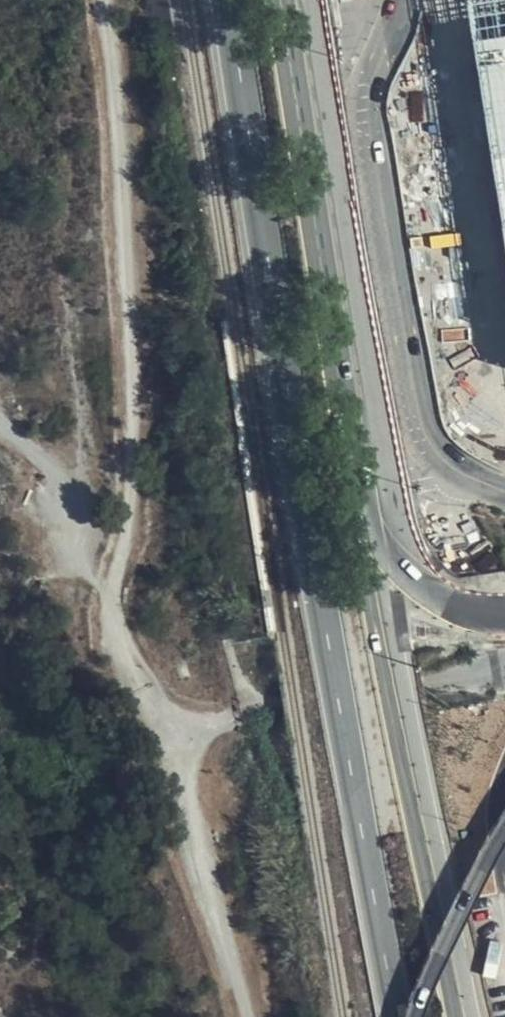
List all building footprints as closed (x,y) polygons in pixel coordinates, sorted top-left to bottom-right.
[(460,15),(475,14),(474,0),(458,0),(460,15)]
